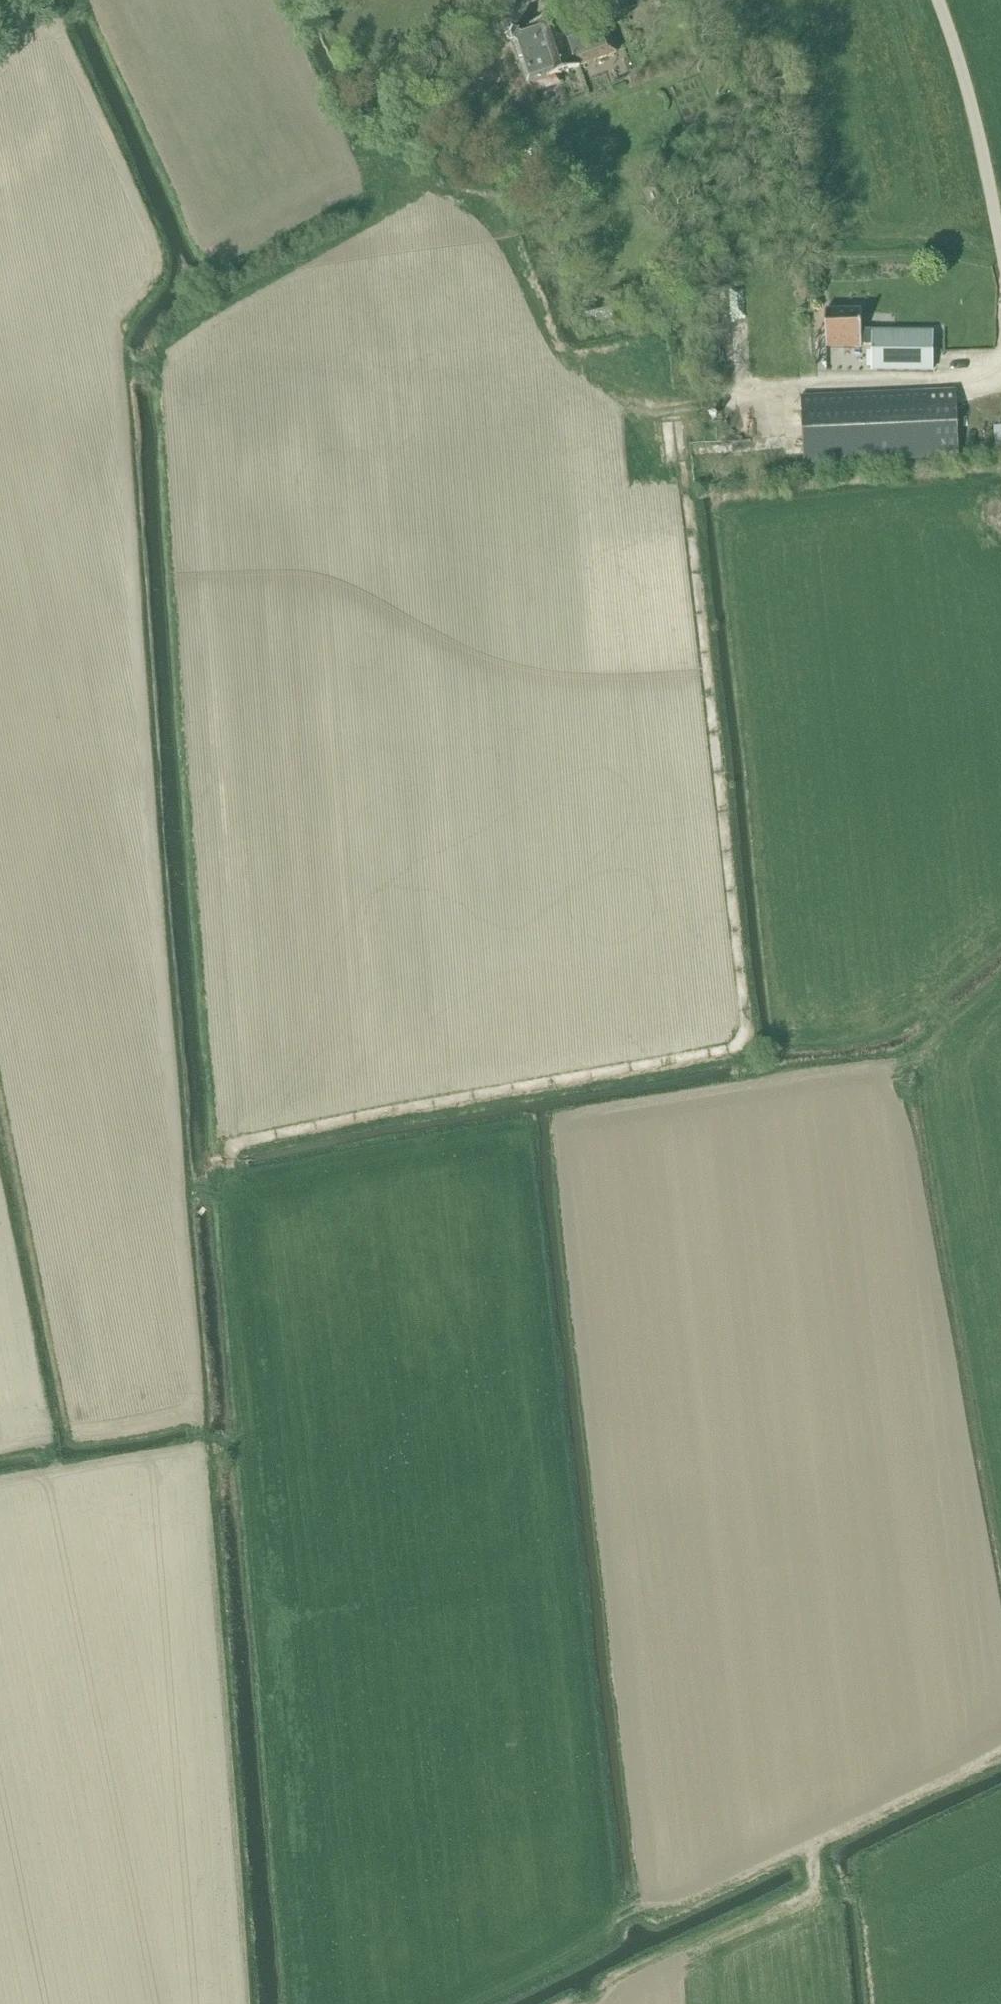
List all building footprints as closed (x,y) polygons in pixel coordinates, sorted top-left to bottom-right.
[(515,48),(531,89),(582,70),(581,66),(617,53),(605,22),(568,36),(561,18),(531,30),(532,32),(518,37),(511,35),(508,45),(515,48)] [(884,331),(862,331),(862,310),(829,310),(829,347),(862,348),(862,345),(874,345),(874,351),(880,351),(880,371),(933,371),(933,332),(895,332),(895,333),(884,333),(884,331)] [(802,395),(805,463),(960,457),(959,433),(958,404),(957,389),(802,395)]
